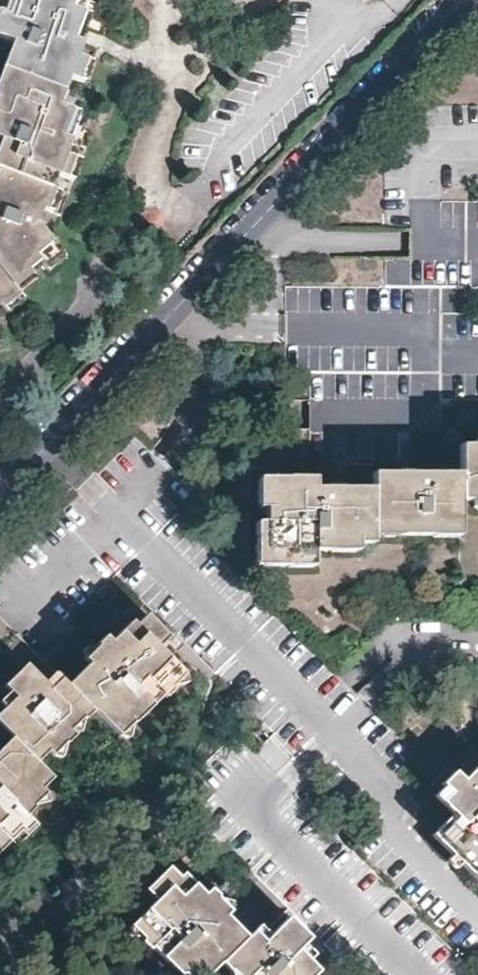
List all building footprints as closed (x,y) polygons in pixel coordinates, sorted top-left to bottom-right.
[(10,2),(5,14),(0,12),(0,37),(16,43),(5,71),(0,86),(0,100),(0,141),(4,143),(0,155),(0,307),(4,304),(11,312),(27,300),(21,292),(37,278),(35,275),(46,265),(52,271),(67,257),(43,230),(33,228),(34,224),(39,225),(44,212),(54,216),(62,195),(55,192),(60,176),(74,181),(82,162),(69,156),(73,144),(69,142),(79,117),(61,110),(67,95),(72,83),(84,88),(93,63),(78,58),(83,44),(78,42),(89,16),(68,8),(71,0),(6,0),(10,2)] [(450,440),(449,467),(362,468),(361,483),(303,484),(302,473),(248,473),(247,473),(247,474),(247,475),(247,504),(256,504),(256,517),(247,517),(247,535),(253,535),(253,564),(274,564),(274,555),(301,556),(301,546),(316,546),(316,539),(346,538),(362,538),(362,531),(362,522),(391,523),(391,530),(421,530),(421,523),(450,523),(450,496),(465,496),(477,496),(477,440),(450,440)] [(362,531),(391,530),(391,523),(362,522),(362,531)] [(301,563),(301,556),(274,555),(274,564),(301,563)] [(88,734),(80,726),(90,716),(97,720),(107,712),(127,732),(138,720),(146,724),(172,696),(177,701),(184,694),(183,690),(183,685),(195,671),(165,644),(156,635),(167,624),(152,610),(141,621),(135,616),(115,638),(112,636),(106,641),(106,647),(110,652),(99,664),(80,685),(74,679),(63,690),(39,666),(19,687),(32,700),(12,721),(30,738),(30,740),(0,772),(0,861),(1,862),(7,861),(21,857),(28,864),(36,854),(47,843),(57,832),(48,822),(56,812),(56,803),(65,793),(76,782),(60,766),(70,755),(64,751),(73,739),(80,743),(88,734)] [(176,632),(167,624),(156,635),(165,644),(176,632)] [(95,650),(99,664),(110,652),(106,647),(95,650)] [(201,678),(195,671),(183,685),(183,690),(199,688),(201,678)] [(80,726),(88,734),(93,735),(97,720),(90,716),(80,726)] [(142,738),(146,724),(138,720),(127,732),(133,736),(142,738)] [(272,738),(255,751),(272,773),(289,760),(272,738)] [(76,757),(80,743),(73,739),(64,751),(70,755),(76,757)] [(460,781),(437,804),(449,815),(428,836),(446,855),(457,865),(477,886),(477,885),(477,763),(460,781)] [(431,797),(437,804),(460,781),(451,772),(450,773),(439,785),(442,788),(431,797)] [(65,812),(65,793),(56,803),(56,812),(65,812)] [(53,848),(47,843),(36,854),(42,859),(53,848)] [(453,868),(457,865),(446,855),(443,858),(453,868)] [(21,870),(28,864),(21,857),(7,861),(12,872),(21,870)] [(322,973),(312,962),(317,956),(307,945),(312,940),(290,919),(271,937),(260,927),(248,938),(216,906),(220,902),(208,890),(204,894),(184,874),(179,880),(168,870),(146,892),(155,902),(128,928),(175,974),(210,974),(220,965),(229,974),(319,974),(322,973)]
